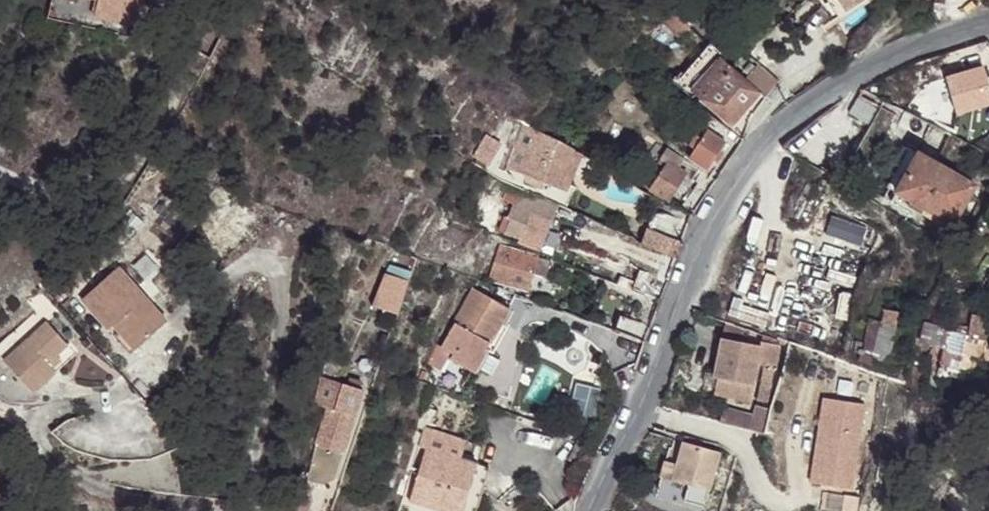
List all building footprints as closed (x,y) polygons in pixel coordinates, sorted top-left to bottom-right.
[(57,16),(104,25),(100,42),(125,48),(129,26),(133,27),(136,13),(139,0),(61,0),(57,16)] [(843,14),(864,0),(834,0),(843,14)] [(686,99),(690,94),(718,64),(721,60),(708,48),(672,88),(686,99)] [(718,64),(690,94),(728,126),(755,96),(718,64)] [(970,64),(953,89),(968,98),(985,74),(970,64)] [(855,101),(846,118),(867,128),(876,112),(855,101)] [(708,119),(698,111),(682,132),(692,138),(685,149),(691,153),(685,161),(705,172),(722,145),(705,133),(699,141),(695,138),(708,119)] [(946,137),(902,114),(893,130),(919,142),(911,156),(914,158),(892,196),(887,205),(900,213),(902,209),(906,203),(950,228),(971,189),(934,169),(946,137)] [(541,136),(536,147),(522,177),(524,177),(521,184),(540,191),(543,185),(557,191),(571,153),(541,136)] [(485,138),(472,159),(485,167),(499,146),(485,138)] [(522,177),(536,147),(520,142),(509,171),(522,177)] [(663,152),(659,162),(676,171),(680,162),(663,152)] [(565,194),(580,158),(571,153),(557,191),(565,194)] [(914,158),(911,156),(907,154),(885,192),(892,196),(914,158)] [(676,171),(659,162),(645,182),(651,187),(647,193),(666,204),(685,176),(676,171)] [(502,221),(498,233),(520,241),(542,249),(552,220),(556,210),(509,193),(504,207),(514,211),(510,224),(502,221)] [(906,203),(902,209),(950,236),(954,230),(950,228),(906,203)] [(638,247),(674,260),(679,246),(643,232),(638,247)] [(542,249),(520,241),(518,248),(539,257),(542,249)] [(488,279),(503,284),(514,253),(498,249),(488,279)] [(514,253),(503,284),(525,290),(530,274),(543,278),(548,263),(514,253)] [(407,277),(378,268),(375,278),(404,287),(407,277)] [(117,324),(123,330),(139,348),(166,324),(118,270),(81,302),(108,332),(117,324)] [(630,292),(658,303),(665,284),(638,273),(630,292)] [(404,287),(375,278),(364,312),(393,321),(404,287)] [(471,291),(441,344),(479,367),(487,353),(490,347),(488,346),(499,327),(508,312),(471,291)] [(895,316),(880,313),(878,326),(865,323),(859,357),(857,357),(854,367),(868,370),(869,362),(887,366),(887,363),(901,366),(909,333),(892,330),(895,316)] [(3,364),(46,325),(36,314),(0,347),(0,361),(3,364)] [(615,333),(644,344),(650,328),(620,318),(615,333)] [(945,330),(921,324),(917,344),(941,350),(937,366),(972,375),(978,362),(986,322),(969,318),(967,331),(956,329),(954,334),(945,333),(945,330)] [(46,325),(3,364),(32,395),(56,374),(53,371),(47,365),(55,358),(67,347),(46,325)] [(490,347),(487,353),(490,355),(504,331),(499,327),(488,346),(490,347)] [(139,348),(123,330),(114,338),(129,356),(139,348)] [(777,344),(760,338),(759,344),(776,349),(777,344)] [(773,372),(776,349),(759,344),(758,349),(718,343),(710,383),(750,391),(754,370),(761,372),(754,404),(765,406),(771,372),(773,372)] [(479,367),(441,344),(439,349),(451,355),(448,362),(474,376),(479,367)] [(61,364),(55,358),(47,365),(53,371),(61,364)] [(671,371),(666,385),(679,388),(684,375),(671,371)] [(312,447),(322,450),(340,457),(363,389),(319,375),(314,403),(327,407),(312,447)] [(742,417),(738,430),(759,435),(765,414),(752,410),(749,419),(742,417)] [(419,417),(410,444),(418,447),(426,420),(419,417)] [(493,456),(428,436),(424,449),(476,465),(489,469),(493,456)] [(700,445),(680,439),(678,445),(698,450),(700,445)] [(671,469),(667,483),(706,493),(716,455),(698,450),(678,445),(671,469)] [(476,465),(424,449),(406,503),(410,504),(408,510),(461,510),(476,465)] [(340,457),(322,450),(317,464),(310,483),(320,486),(332,480),(336,471),(340,457)] [(476,465),(461,510),(475,510),(489,469),(476,465)] [(671,469),(660,465),(656,480),(667,483),(671,469)] [(300,482),(294,510),(310,510),(313,499),(306,484),(300,482)]
